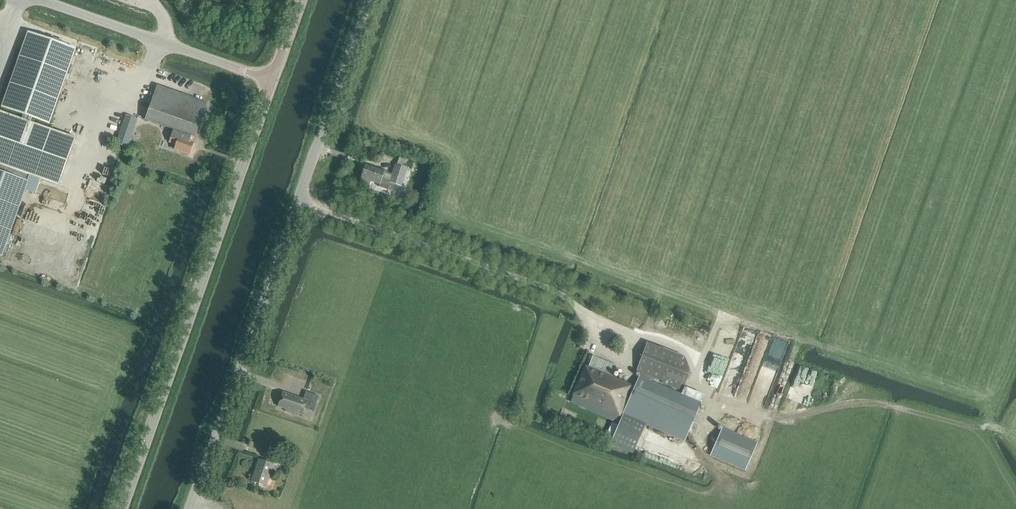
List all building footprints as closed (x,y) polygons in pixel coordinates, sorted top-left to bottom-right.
[(1,108),(49,125),(76,49),(28,32),(1,108)] [(175,150),(189,155),(207,103),(157,85),(145,120),(174,130),(169,143),(176,146),(175,150)] [(3,258),(31,177),(59,186),(76,138),(0,112),(0,257),(3,258)] [(116,144),(127,148),(137,120),(126,116),(116,144)] [(392,174),(366,165),(360,183),(370,186),(371,182),(380,185),(379,188),(388,191),(390,183),(401,187),(408,169),(411,170),(414,162),(400,157),(397,166),(395,165),(392,174)] [(752,339),(757,327),(748,324),(743,336),(752,339)] [(785,335),(777,349),(783,353),(791,338),(785,335)] [(641,373),(654,379),(662,382),(661,384),(682,391),(688,375),(689,373),(687,364),(684,357),(647,343),(636,371),(641,373)] [(778,358),(766,356),(765,368),(776,370),(778,358)] [(616,369),(617,367),(593,357),(588,367),(586,366),(572,396),(619,417),(620,413),(623,415),(635,387),(616,379),(620,371),(616,369)] [(652,383),(654,379),(641,373),(635,387),(623,415),(646,424),(684,441),(701,404),(652,383)] [(293,414),(294,412),(302,415),(304,408),(313,412),(319,396),(306,391),(303,399),(283,392),(278,406),(286,409),(285,411),(293,414)] [(750,411),(748,415),(761,421),(763,417),(750,411)] [(710,456),(745,472),(758,442),(722,427),(710,456)] [(658,445),(655,452),(673,459),(676,452),(658,445)] [(273,463),(285,466),(287,461),(275,457),(273,463)] [(252,481),(267,486),(274,465),(259,460),(252,481)]
